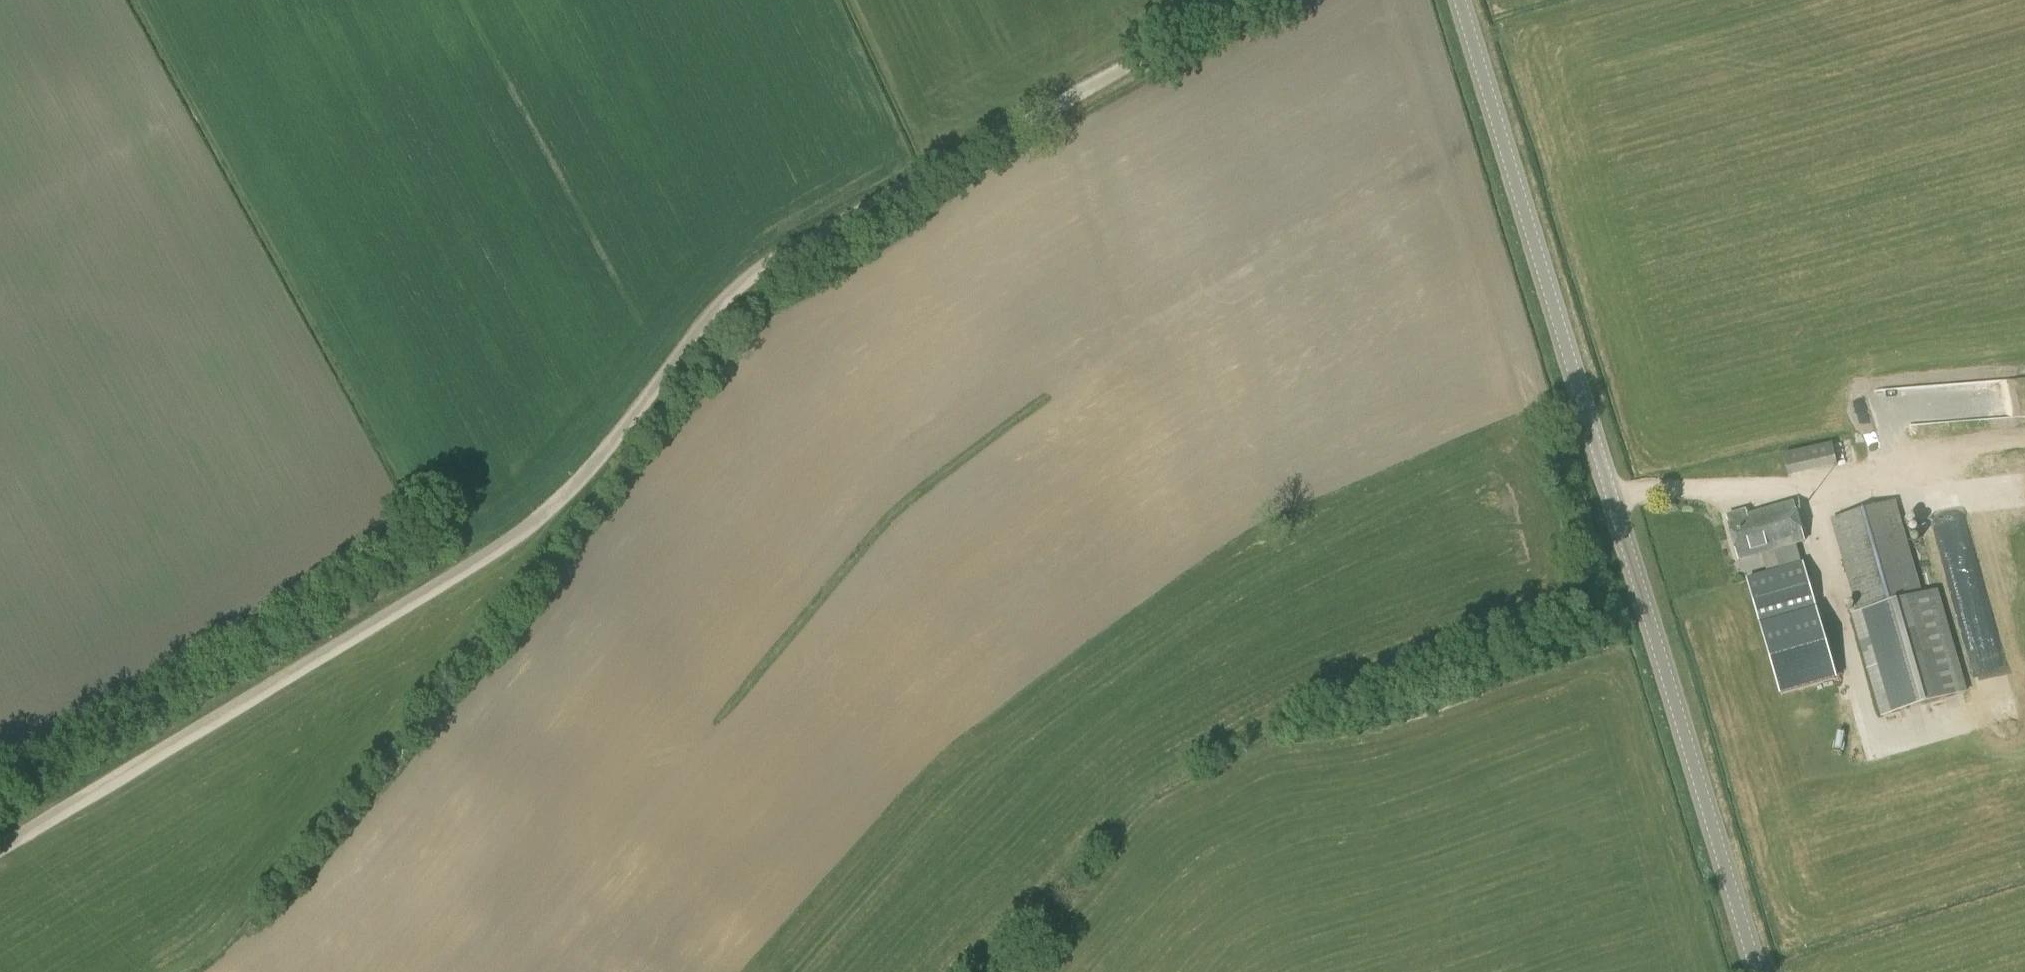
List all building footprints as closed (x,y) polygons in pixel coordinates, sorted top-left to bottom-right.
[(2012,390),(2015,409),(2024,407),(2024,388),(2012,390)] [(1788,477),(1837,467),(1832,443),(1783,454),(1788,477)] [(1727,521),(1739,562),(1762,555),(1766,572),(1751,577),(1765,622),(1816,607),(1803,561),(1779,568),(1775,551),(1806,542),(1793,501),(1748,515),(1746,509),(1726,515),(1728,521),(1727,521)] [(1921,594),(1894,502),(1830,520),(1857,612),(1850,614),(1880,718),(1968,692),(1938,589),(1921,594)] [(1982,526),(1945,542),(1950,552),(1966,545),(1973,559),(1993,550),(1982,526)] [(1962,598),(1971,659),(1989,657),(1991,670),(1980,671),(1986,712),(2017,708),(2012,675),(2005,676),(1992,593),(1962,598)] [(1761,626),(1762,630),(1782,695),(1836,679),(1817,615),(1815,610),(1761,626)]
